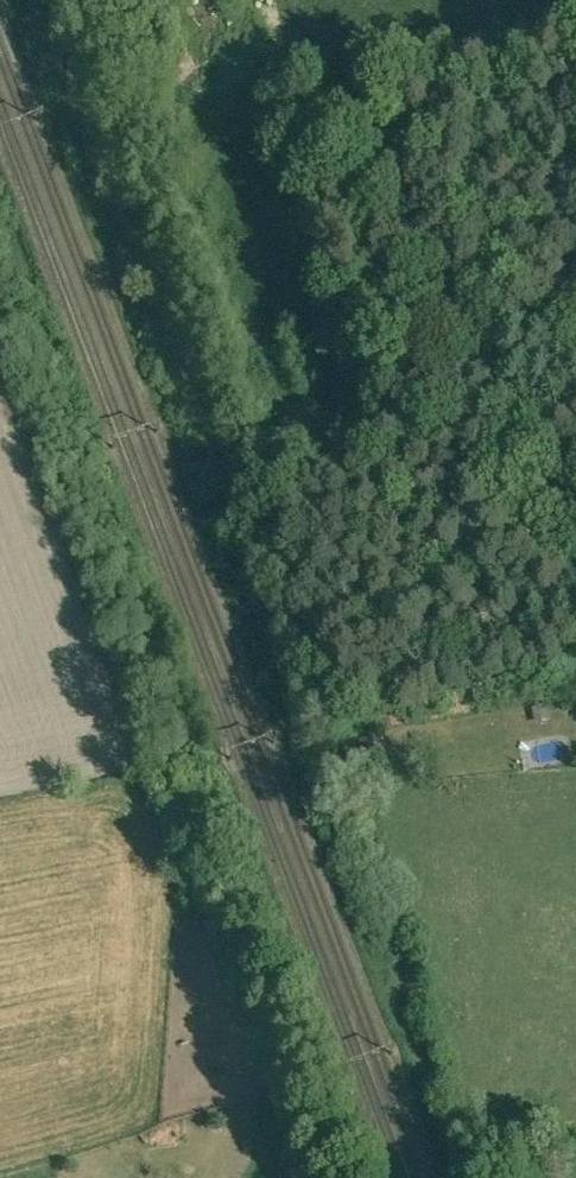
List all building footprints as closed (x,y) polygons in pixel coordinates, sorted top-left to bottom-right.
[(536,723),(550,720),(548,706),(533,709),(536,723)]
